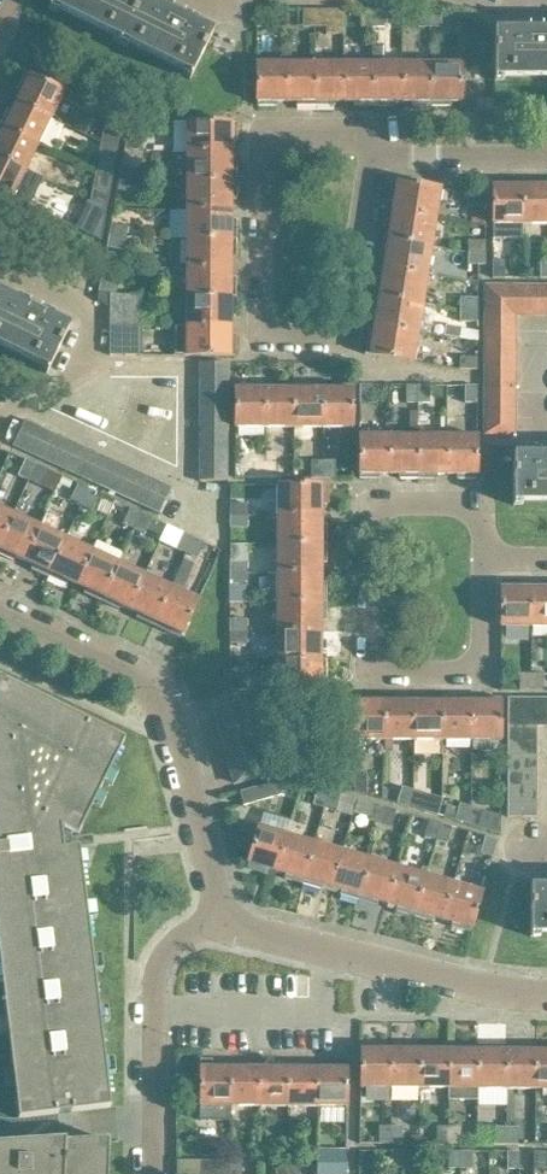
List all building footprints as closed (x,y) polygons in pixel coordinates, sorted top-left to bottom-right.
[(142,0),(54,0),(49,11),(51,12),(53,7),(121,39),(119,44),(120,44),(142,0)] [(215,29),(156,0),(142,0),(120,44),(121,45),(123,40),(191,74),(189,80),(190,80),(215,29)] [(268,28),(269,11),(257,10),(257,27),(268,28)] [(317,28),(317,10),(303,10),(303,28),(317,28)] [(342,36),(342,11),(317,10),(317,28),(327,28),(327,35),(342,36)] [(373,28),(373,11),(361,11),(361,28),(373,28)] [(385,28),(385,11),(373,11),(373,28),(385,28)] [(430,28),(431,11),(419,11),(419,28),(430,28)] [(442,28),(442,11),(431,11),(430,28),(442,28)] [(495,25),(495,83),(496,83),(496,78),(546,78),(546,25),(495,25)] [(402,103),(402,64),(384,64),(385,49),(373,48),(373,64),(373,107),(392,107),(392,103),(402,103)] [(286,103),(286,64),(257,63),(256,104),(258,104),(258,107),(276,107),(276,103),(286,103)] [(315,107),(315,64),(286,64),(286,103),(296,103),(295,107),(315,107)] [(344,64),(315,64),(315,107),(334,107),(334,103),(344,103),(344,64)] [(373,64),(344,64),(344,103),(354,103),(354,107),(373,107),(373,64)] [(431,107),(431,64),(402,64),(402,103),(412,103),(412,107),(431,107)] [(461,66),(461,64),(431,64),(431,107),(449,107),(449,104),(460,104),(461,84),(464,84),(464,66),(461,66)] [(54,121),(67,94),(68,93),(33,76),(32,78),(28,77),(21,93),(24,95),(20,104),(54,121)] [(41,147),(54,121),(20,104),(15,113),(12,111),(4,128),(41,147)] [(131,124),(128,138),(129,138),(141,141),(144,124),(131,124)] [(236,144),(237,126),(231,126),(231,125),(172,124),(172,153),(185,153),(232,154),(232,144),(236,144)] [(41,147),(4,128),(0,136),(0,159),(28,173),(41,147)] [(118,146),(121,134),(103,131),(101,143),(118,146)] [(142,153),(144,141),(141,141),(129,138),(128,138),(125,150),(142,153)] [(116,158),(118,146),(101,143),(99,155),(116,158)] [(236,183),(236,164),(232,164),(232,154),(185,153),(185,182),(236,183)] [(28,173),(0,159),(0,191),(16,199),(28,173)] [(122,167),(120,178),(137,181),(139,170),(122,167)] [(135,193),(137,181),(120,178),(117,190),(135,193)] [(236,202),(236,183),(185,182),(185,211),(231,211),(232,201),(236,202)] [(437,220),(442,191),(442,190),(395,183),(395,185),(391,184),(388,203),(392,203),(390,212),(437,220)] [(523,225),(523,183),(504,183),(504,187),(494,187),(494,239),(523,239),(523,225)] [(541,187),(541,183),(523,183),(523,225),(546,226),(546,187),(541,187)] [(92,191),(90,202),(108,205),(110,194),(92,191)] [(485,206),(485,194),(469,194),(469,207),(485,206)] [(106,217),(108,205),(90,202),(88,214),(106,217)] [(236,240),(236,222),(231,222),(231,211),(185,211),(185,240),(236,240)] [(433,248),(437,220),(390,212),(389,223),(385,222),(382,240),(433,248)] [(129,228),(111,224),(109,236),(127,239),(129,228)] [(124,251),(127,239),(109,236),(107,248),(124,251)] [(231,259),(236,259),(236,240),(185,240),(185,269),(231,269),(231,259)] [(428,277),(433,248),(382,240),(379,259),(383,260),(381,269),(428,277)] [(486,253),(486,241),(468,241),(468,253),(486,253)] [(109,251),(107,264),(121,267),(124,254),(109,251)] [(487,265),(486,253),(468,253),(468,265),(487,265)] [(505,261),(495,261),(493,261),(493,279),(506,278),(505,261)] [(236,298),(236,279),(231,279),(231,269),(185,269),(185,298),(236,298)] [(424,305),(428,277),(381,269),(380,280),(376,279),(373,297),(424,305)] [(102,282),(100,292),(116,295),(119,285),(102,282)] [(485,286),(484,316),(515,316),(522,316),(522,286),(516,286),(485,286)] [(522,286),(522,316),(537,317),(537,286),(522,286)] [(537,317),(546,317),(546,286),(537,286),(537,317)] [(2,289),(0,292),(0,345),(49,369),(46,374),(48,375),(73,324),(2,289)] [(143,296),(116,295),(100,292),(99,301),(109,308),(109,326),(135,326),(143,326),(143,296)] [(419,334),(424,305),(373,297),(370,317),(374,317),(372,327),(419,334)] [(231,317),(235,317),(236,298),(185,298),(185,327),(231,327),(231,317)] [(478,311),(478,299),(460,299),(460,311),(478,311)] [(478,323),(478,311),(460,311),(461,323),(478,323)] [(484,316),(484,331),(515,331),(515,316),(484,316)] [(109,326),(109,356),(135,356),(135,326),(109,326)] [(235,357),(235,337),(231,337),(231,327),(185,327),(173,327),(173,356),(235,357)] [(415,363),(419,334),(372,327),(371,337),(367,336),(364,355),(415,363)] [(515,346),(515,331),(484,331),(484,345),(515,346)] [(515,360),(515,346),(484,345),(484,360),(515,360)] [(478,370),(478,357),(460,358),(460,370),(478,370)] [(515,375),(515,360),(484,360),(484,375),(515,375)] [(199,364),(199,379),(228,379),(228,364),(199,364)] [(515,390),(515,375),(484,375),(484,389),(515,390)] [(228,394),(228,379),(199,379),(199,393),(228,394)] [(372,385),(360,385),(360,403),(372,403),(372,385)] [(265,430),(265,390),(255,390),(255,386),(236,386),(235,429),(265,430)] [(294,430),(294,386),(275,386),(275,390),(265,390),(265,430),(294,430)] [(323,430),(323,390),(313,390),(313,386),(294,386),(294,430),(323,430)] [(352,430),(353,386),(333,386),(333,390),(323,390),(323,430),(352,430)] [(418,403),(418,386),(406,386),(406,404),(418,403)] [(430,386),(418,386),(418,403),(431,403),(430,386)] [(478,404),(478,386),(465,386),(465,404),(478,404)] [(514,404),(515,393),(515,390),(484,389),(484,404),(514,404)] [(228,408),(228,394),(199,393),(199,408),(228,408)] [(514,419),(514,404),(484,404),(483,419),(514,419)] [(228,423),(228,408),(199,408),(199,423),(228,423)] [(27,452),(39,425),(26,419),(14,445),(27,452)] [(514,435),(514,419),(483,419),(483,435),(514,435)] [(228,438),(228,423),(199,423),(199,437),(228,438)] [(40,458),(52,432),(39,425),(27,452),(40,458)] [(53,464),(66,438),(52,432),(40,458),(53,464)] [(389,475),(389,436),(360,436),(360,479),(380,479),(380,475),(389,475)] [(417,479),(417,436),(389,436),(389,475),(400,475),(400,479),(417,479)] [(446,476),(446,436),(417,436),(417,479),(438,480),(438,476),(446,476)] [(478,476),(478,440),(478,437),(446,436),(446,476),(458,476),(458,480),(476,480),(476,476),(478,476)] [(228,452),(228,438),(199,437),(199,452),(228,452)] [(66,470),(79,444),(66,438),(53,464),(66,470)] [(79,477),(92,450),(79,444),(66,470),(79,477)] [(92,483),(105,457),(92,450),(79,477),(92,483)] [(514,450),(513,506),(515,506),(515,500),(546,501),(546,450),(514,450)] [(228,467),(228,452),(199,452),(199,467),(228,467)] [(105,489),(118,463),(105,457),(92,483),(105,489)] [(31,482),(38,466),(26,460),(18,476),(31,482)] [(266,479),(266,461),(254,461),(254,479),(266,479)] [(278,461),(266,461),(266,479),(278,478),(278,461)] [(323,479),(323,461),(311,461),(311,478),(323,479)] [(336,461),(323,461),(323,479),(336,479),(336,461)] [(119,495),(131,469),(118,463),(105,489),(119,495)] [(41,486),(49,471),(38,466),(31,482),(41,486)] [(228,482),(228,467),(199,467),(199,482),(228,482)] [(132,502),(144,475),(131,469),(119,495),(132,502)] [(145,508),(157,482),(144,475),(132,502),(145,508)] [(170,488),(157,482),(145,508),(158,514),(170,488)] [(83,506),(90,490),(78,484),(71,500),(83,506)] [(277,487),(277,488),(277,517),(323,517),(323,506),(327,506),(327,487),(277,487)] [(92,511),(99,494),(90,490),(83,506),(92,511)] [(248,504),(230,504),(230,516),(248,516),(248,504)] [(15,515),(0,508),(0,548),(15,515)] [(124,522),(123,524),(133,529),(140,513),(130,508),(124,522)] [(140,513),(133,529),(145,534),(152,519),(140,513)] [(15,515),(0,548),(0,556),(14,563),(16,558),(25,562),(41,527),(15,515)] [(49,579),(68,539),(52,532),(58,520),(47,515),(41,527),(25,562),(34,567),(32,571),(49,579)] [(248,528),(248,516),(230,516),(230,528),(248,528)] [(323,525),(323,517),(277,517),(277,544),(327,544),(327,525),(323,525)] [(188,554),(195,538),(183,533),(176,549),(188,554)] [(197,559),(205,543),(195,538),(188,554),(197,559)] [(94,551),(93,551),(68,539),(49,579),(66,587),(68,582),(77,587),(94,551)] [(120,563),(119,562),(123,552),(98,541),(93,551),(94,551),(77,587),(87,591),(85,595),(102,603),(120,563)] [(326,564),(327,544),(277,544),(276,573),(322,574),(322,564),(326,564)] [(248,562),(230,562),(230,574),(248,574),(248,562)] [(130,611),(146,575),(120,563),(102,603),(119,611),(121,607),(130,611)] [(322,584),(322,574),(276,573),(276,602),(326,603),(326,584),(322,584)] [(247,587),(248,574),(230,574),(230,603),(242,603),(242,587),(247,587)] [(154,627),(172,587),(146,575),(130,611),(139,616),(137,619),(154,627)] [(531,628),(531,587),(520,587),(520,584),(502,584),(502,587),(501,587),(501,628),(531,628)] [(541,584),(541,587),(531,587),(531,628),(546,628),(546,584),(541,584)] [(181,635),(199,599),(172,587),(154,627),(171,635),(173,631),(181,635)] [(326,621),(326,603),(276,602),(276,631),(322,632),(322,621),(326,621)] [(248,620),(230,620),(230,632),(247,632),(248,620)] [(322,642),(322,632),(276,631),(276,660),(326,661),(326,642),(322,642)] [(247,644),(247,632),(230,632),(230,644),(247,644)] [(325,680),(326,661),(276,660),(276,690),(322,690),(322,680),(325,680)] [(544,673),(531,674),(531,690),(544,690),(544,673)] [(531,690),(531,674),(519,674),(519,691),(531,690)] [(248,677),(230,677),(229,690),(248,690),(248,677)] [(79,847),(73,848),(71,833),(78,836),(125,740),(0,679),(0,964),(19,1119),(111,1108),(79,847)] [(384,740),(384,696),(365,696),(365,701),(355,700),(354,740),(384,740)] [(413,740),(413,701),(403,701),(403,697),(384,696),(384,740),(413,740)] [(441,741),(442,697),(423,697),(423,701),(413,701),(413,740),(441,741)] [(470,741),(471,701),(461,701),(461,697),(442,697),(441,741),(470,741)] [(500,742),(501,698),(481,698),(481,701),(471,701),(470,741),(500,742)] [(507,698),(507,727),(536,727),(546,727),(546,698),(507,698)] [(214,709),(220,731),(249,723),(243,701),(214,709)] [(264,775),(249,723),(220,731),(234,783),(264,775)] [(536,742),(536,727),(507,727),(507,742),(536,742)] [(536,757),(536,742),(507,742),(507,757),(536,757)] [(536,772),(536,757),(507,757),(507,772),(536,772)] [(366,772),(354,772),(354,791),(366,794),(366,772)] [(536,787),(536,772),(507,772),(507,787),(536,787)] [(273,775),(271,781),(271,783),(266,799),(280,795),(284,778),(273,775)] [(266,799),(271,783),(239,791),(243,805),(266,799)] [(409,807),(414,790),(402,787),(397,803),(409,807)] [(536,802),(536,787),(507,787),(507,802),(536,802)] [(325,808),(330,791),(318,788),(313,805),(325,808)] [(425,793),(414,790),(409,807),(420,810),(425,793)] [(341,795),(330,791),(325,808),(336,812),(341,795)] [(536,818),(536,802),(507,802),(507,817),(536,818)] [(465,823),(470,807),(458,803),(456,808),(446,805),(442,816),(465,823)] [(380,825),(385,808),(373,804),(368,821),(380,825)] [(499,816),(470,807),(465,823),(499,833),(499,816)] [(396,811),(385,808),(380,825),(391,828),(396,811)] [(436,842),(441,825),(429,821),(424,838),(436,842)] [(452,828),(441,825),(436,842),(447,845),(452,828)] [(275,871),(287,834),(259,826),(247,864),(249,864),(248,867),(264,872),(266,868),(275,871)] [(301,883),(314,842),(287,834),(275,871),(284,874),(283,878),(301,883)] [(492,859),(495,848),(497,842),(485,838),(479,855),(492,859)] [(330,887),(341,850),(314,842),(301,883),(320,889),(321,885),(330,887)] [(357,900),(369,858),(341,850),(330,887),(340,890),(338,894),(357,900)] [(386,904),(397,866),(369,858),(357,900),(375,905),(376,901),(386,904)] [(413,916),(425,875),(397,866),(386,904),(395,907),(394,910),(413,916)] [(442,920),(453,883),(425,875),(413,916),(431,921),(432,918),(442,920)] [(470,930),(486,879),(477,876),(473,889),(453,883),(442,920),(451,923),(450,927),(468,932),(469,929),(470,930)] [(531,880),(530,937),(532,938),(532,933),(546,933),(546,880),(531,880)] [(390,1089),(390,1050),(380,1050),(380,1046),(362,1046),(362,1049),(360,1049),(360,1088),(390,1089)] [(419,1089),(419,1046),(400,1046),(400,1050),(390,1050),(390,1089),(394,1089),(394,1101),(411,1101),(412,1089),(419,1089)] [(448,1089),(448,1050),(438,1050),(438,1046),(419,1046),(419,1089),(448,1089)] [(458,1050),(448,1050),(448,1089),(449,1089),(449,1100),(459,1100),(459,1089),(477,1089),(477,1046),(458,1046),(458,1050)] [(506,1089),(506,1051),(496,1051),(497,1047),(477,1046),(477,1089),(506,1089)] [(535,1089),(535,1047),(516,1047),(516,1051),(506,1051),(506,1089),(535,1089)] [(535,1047),(535,1089),(546,1089),(546,1047),(535,1047)] [(230,1108),(230,1064),(211,1064),(211,1068),(200,1068),(200,1088),(196,1088),(196,1106),(199,1106),(200,1121),(231,1121),(231,1108),(230,1108)] [(258,1108),(259,1068),(249,1068),(249,1064),(230,1064),(230,1108),(231,1108),(258,1108)] [(288,1108),(288,1064),(269,1064),(269,1068),(259,1068),(258,1108),(288,1108)] [(316,1108),(317,1069),(308,1069),(308,1064),(288,1064),(288,1108),(316,1108)] [(345,1108),(346,1065),(326,1065),(326,1069),(317,1069),(316,1108),(345,1108)] [(520,1108),(499,1107),(498,1123),(519,1124),(520,1108)] [(391,1144),(391,1127),(378,1127),(379,1144),(391,1144)] [(403,1127),(391,1127),(391,1144),(403,1144),(403,1127)] [(449,1144),(449,1127),(437,1127),(437,1144),(449,1144)] [(461,1127),(449,1127),(449,1144),(461,1144),(461,1127)] [(507,1145),(507,1127),(495,1127),(495,1144),(507,1145)] [(519,1127),(507,1127),(507,1145),(518,1145),(519,1127)] [(109,1142),(103,1142),(72,1144),(16,1148),(16,1147),(0,1148),(0,1173),(108,1173),(109,1142)] [(317,1148),(317,1173),(346,1173),(346,1162),(346,1148),(317,1148)] [(415,1168),(415,1151),(403,1152),(403,1168),(415,1168)] [(403,1168),(403,1152),(391,1152),(391,1168),(403,1168)] [(460,1169),(460,1152),(448,1152),(448,1169),(460,1169)] [(473,1169),(472,1152),(460,1152),(460,1169),(473,1169)] [(520,1170),(520,1152),(508,1152),(507,1170),(520,1170)] [(546,1152),(534,1152),(534,1170),(546,1170),(546,1172),(546,1152)] [(199,1161),(199,1173),(228,1173),(229,1161),(199,1161)] [(229,1161),(228,1173),(242,1173),(242,1161),(229,1161)] [(288,1161),(276,1161),(276,1173),(288,1173),(288,1161)] [(288,1161),(288,1173),(300,1173),(300,1161),(288,1161)]
